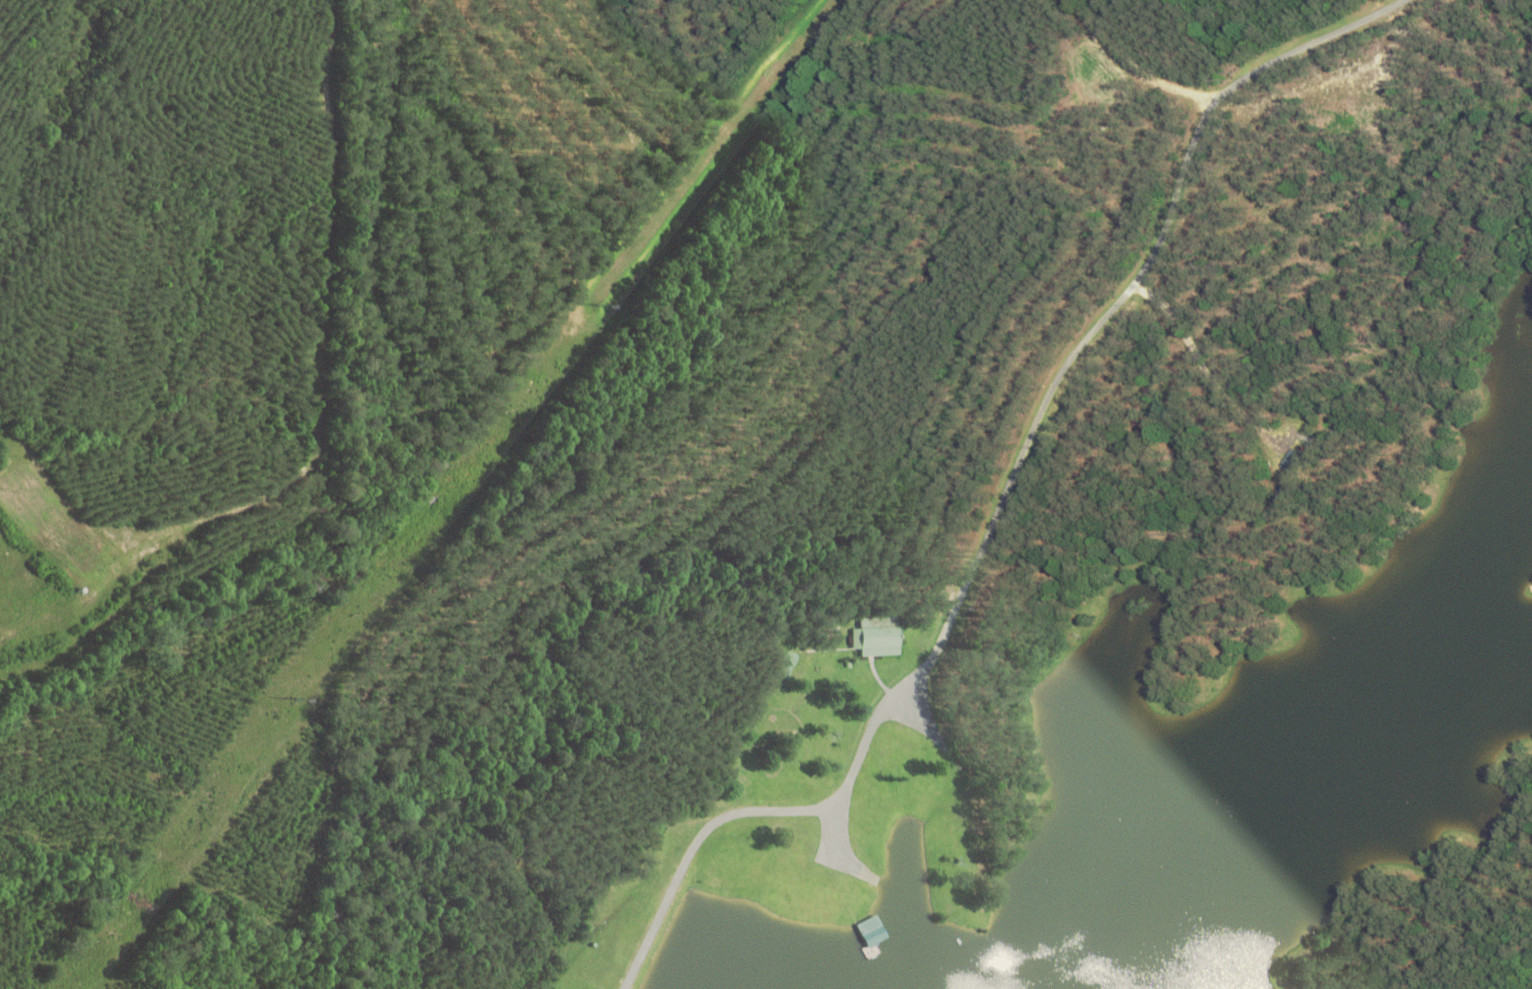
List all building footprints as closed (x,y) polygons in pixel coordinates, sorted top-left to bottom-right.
[(853,651),(860,651),(860,659),(899,658),(898,617),(860,618),(860,632),(853,633),(853,651)] [(1023,878),(1023,866),(1012,866),(1012,878),(1023,878)] [(864,951),(881,943),(875,930),(858,938),(864,951)]
